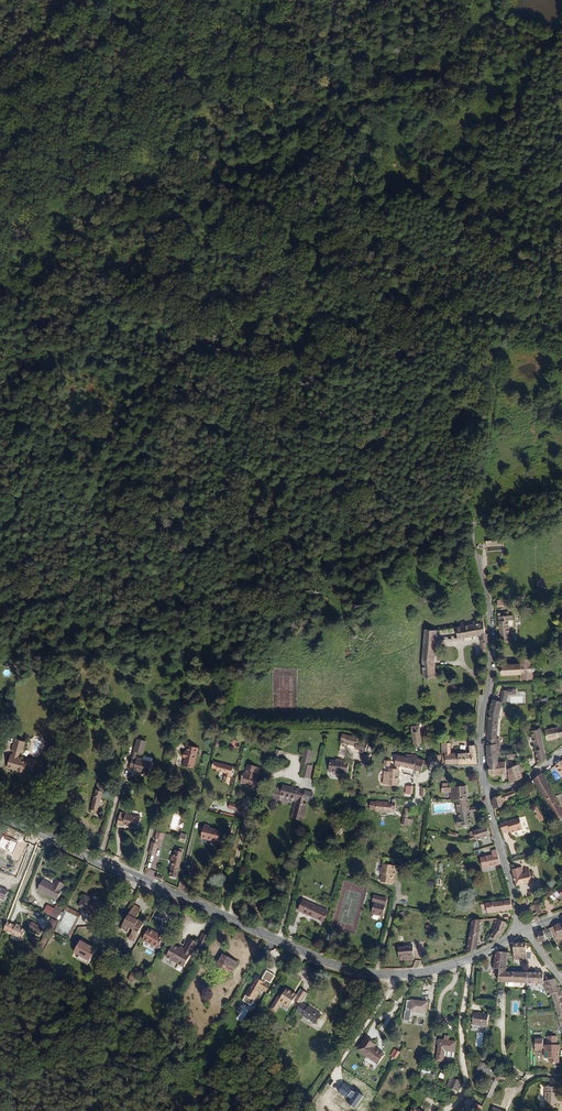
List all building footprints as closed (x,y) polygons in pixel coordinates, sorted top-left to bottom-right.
[(504,614),(501,615),(503,639),(512,639),(511,632),(511,620),(515,620),(515,615),(511,615),(511,614),(504,614)] [(480,659),(486,659),(486,645),(488,645),(487,636),(485,636),(483,621),(473,623),(473,627),(465,628),(465,625),(459,625),(460,629),(456,629),(458,640),(475,638),(480,638),(480,659)] [(421,660),(422,680),(434,680),(433,664),(437,632),(425,632),(421,660)] [(537,681),(539,681),(539,679),(537,679),(537,674),(541,674),(541,673),(540,673),(540,669),(541,669),(541,668),(538,668),(537,662),(538,662),(538,661),(537,660),(537,659),(536,659),(536,661),(532,661),(531,660),(530,660),(530,661),(526,661),(525,660),(524,659),(524,666),(515,666),(515,665),(514,665),(514,666),(506,666),(506,676),(514,676),(514,677),(516,677),(516,676),(524,675),(524,683),(526,683),(526,681),(530,681),(530,682),(531,682),(532,681),(536,681),(536,682),(537,682),(537,681)] [(301,663),(270,664),(271,715),(302,714),(301,663)] [(489,765),(498,763),(498,755),(502,754),(501,744),(499,744),(500,735),(502,735),(502,732),(508,732),(507,728),(500,726),(503,706),(507,707),(510,697),(510,695),(510,694),(517,694),(517,690),(510,690),(510,692),(508,692),(504,692),(504,696),(501,704),(494,702),(491,718),(488,746),(488,756),(489,765)] [(561,721),(559,729),(546,731),(548,741),(561,739),(561,722),(561,721)] [(416,747),(424,747),(423,727),(415,728),(416,747)] [(540,752),(545,751),(542,732),(533,733),(536,746),(539,746),(540,752)] [(356,745),(356,736),(344,735),(344,744),(356,745)] [(369,743),(359,739),(356,748),(367,751),(369,743)] [(18,753),(24,754),(26,755),(28,744),(19,741),(16,752),(18,753)] [(475,766),(474,747),(468,747),(467,755),(449,755),(448,741),(443,741),(442,745),(439,745),(440,755),(441,755),(442,766),(444,766),(444,767),(475,766)] [(92,752),(98,753),(101,743),(95,742),(92,752)] [(141,752),(139,756),(146,757),(149,744),(140,742),(138,751),(141,752)] [(314,747),(307,745),(303,760),(307,760),(303,773),(311,775),(314,762),(311,761),(314,747)] [(197,770),(201,751),(192,748),(190,755),(187,754),(186,759),(189,760),(187,768),(197,770)] [(364,752),(362,762),(370,763),(372,753),(364,752)] [(26,760),(23,759),(17,757),(15,757),(12,769),(29,774),(30,771),(37,773),(40,763),(33,761),(32,764),(26,762),(26,760)] [(417,760),(413,759),(412,761),(398,758),(395,771),(389,771),(389,773),(384,773),(383,784),(386,783),(386,785),(388,786),(388,788),(399,787),(399,771),(400,769),(414,773),(417,764),(418,762),(417,760)] [(350,762),(331,759),(330,770),(349,773),(350,762)] [(141,763),(138,762),(136,762),(134,771),(138,772),(138,773),(145,775),(145,777),(151,779),(152,777),(153,777),(156,767),(141,763)] [(236,766),(216,762),(214,768),(219,769),(219,770),(228,772),(226,782),(233,783),(236,766)] [(260,765),(250,763),(248,771),(245,771),(243,781),(258,784),(260,774),(257,773),(257,770),(258,771),(260,765)] [(488,770),(489,776),(493,776),(507,774),(505,763),(498,763),(489,765),(489,770),(488,770)] [(517,783),(523,779),(519,763),(508,765),(510,775),(509,775),(511,784),(517,783)] [(417,764),(414,773),(421,775),(422,771),(427,773),(428,768),(424,767),(424,766),(417,764)] [(548,801),(558,796),(546,774),(537,780),(548,801)] [(296,810),(306,812),(308,800),(305,799),(306,796),(314,798),(316,789),(308,787),(307,791),(302,790),(302,786),(285,782),(284,786),(277,784),(275,796),(282,797),(282,795),(283,793),(300,797),(296,810)] [(405,786),(405,796),(412,796),(413,786),(405,786)] [(496,799),(498,808),(509,804),(509,801),(512,800),(512,797),(520,794),(517,788),(500,796),(496,799)] [(454,802),(465,801),(464,789),(446,790),(440,790),(441,794),(448,793),(448,803),(454,802)] [(304,817),(306,812),(296,810),(300,797),(283,793),(282,795),(297,798),(294,814),(304,817)] [(560,824),(561,823),(561,804),(558,796),(548,801),(559,824),(560,824)] [(105,800),(98,798),(90,827),(94,828),(95,825),(101,828),(107,808),(104,807),(105,800)] [(383,804),(377,803),(377,804),(372,803),(370,810),(376,811),(376,813),(392,816),(392,812),(395,813),(397,803),(396,802),(394,801),(393,802),(392,804),(392,805),(383,804)] [(467,811),(465,801),(454,802),(456,817),(457,817),(458,823),(455,823),(456,831),(470,830),(469,818),(475,817),(474,810),(467,811)] [(542,822),(547,820),(540,807),(537,808),(540,814),(538,815),(542,822)] [(177,829),(179,816),(173,815),(170,828),(177,829)] [(138,830),(138,832),(143,833),(145,821),(125,817),(122,828),(128,829),(128,827),(136,829),(138,830)] [(503,823),(505,831),(510,830),(510,828),(512,828),(513,830),(513,832),(526,829),(523,817),(503,823)] [(213,827),(209,826),(209,828),(208,828),(205,840),(222,844),(224,832),(213,829),(213,827)] [(486,838),(483,829),(478,831),(471,833),(474,841),(476,841),(486,838)] [(154,855),(160,857),(163,845),(162,845),(163,841),(168,842),(169,835),(161,833),(159,844),(157,843),(154,855)] [(177,862),(177,866),(173,878),(180,880),(186,855),(186,854),(186,852),(182,850),(182,853),(179,853),(177,858),(175,858),(174,861),(177,862)] [(489,857),(476,861),(479,871),(496,866),(492,852),(488,853),(489,857)] [(391,876),(392,872),(393,867),(381,864),(379,874),(380,875),(379,883),(391,885),(393,876),(391,876)] [(525,872),(524,866),(514,867),(518,884),(537,881),(535,871),(531,871),(531,868),(527,868),(527,872),(525,872)] [(150,869),(147,875),(152,878),(156,872),(150,869)] [(67,886),(59,883),(57,888),(46,882),(41,892),(60,902),(64,893),(65,891),(67,886)] [(3,898),(6,900),(11,892),(0,886),(0,896),(3,898)] [(100,908),(102,905),(85,896),(80,906),(99,916),(102,909),(100,908)] [(373,902),(372,905),(383,907),(384,905),(382,905),(384,899),(372,896),(370,901),(373,902)] [(521,899),(524,910),(531,906),(529,898),(521,899)] [(328,911),(303,900),(299,910),(323,922),(328,911)] [(508,911),(506,902),(475,907),(476,910),(481,909),(483,916),(508,911)] [(189,906),(184,904),(181,910),(186,913),(189,906)] [(141,909),(135,905),(121,929),(125,932),(125,930),(128,932),(131,927),(134,929),(129,938),(134,940),(144,923),(136,918),(141,909)] [(383,907),(372,905),(369,913),(380,917),(383,907)] [(69,907),(56,931),(60,932),(70,912),(80,918),(82,914),(69,907)] [(70,912),(60,932),(70,938),(80,918),(70,912)] [(484,941),(490,943),(494,941),(498,934),(502,925),(492,921),(488,931),(490,933),(484,941)] [(468,922),(463,955),(469,952),(472,951),(477,922),(468,922)] [(19,928),(10,923),(8,931),(15,935),(25,940),(29,932),(23,929),(23,927),(20,926),(19,928)] [(39,935),(42,930),(35,924),(31,928),(39,935)] [(561,945),(561,924),(561,925),(559,927),(551,928),(556,934),(561,945)] [(548,936),(556,934),(551,928),(539,933),(543,944),(550,943),(548,936)] [(165,937),(150,929),(143,939),(159,948),(165,937)] [(205,949),(212,937),(205,933),(199,942),(192,938),(186,948),(185,950),(181,948),(175,944),(170,952),(168,956),(186,966),(194,952),(198,945),(200,946),(205,949)] [(99,945),(92,941),(91,943),(90,942),(88,941),(87,940),(87,939),(85,938),(83,938),(77,948),(82,951),(81,953),(91,959),(99,945)] [(528,960),(527,944),(515,944),(514,945),(515,960),(528,960)] [(401,957),(411,956),(410,946),(395,948),(396,959),(401,959),(401,957)] [(503,971),(509,971),(509,954),(501,952),(497,954),(497,971),(503,971)] [(89,962),(91,959),(81,953),(79,957),(89,962)] [(238,964),(225,955),(217,968),(223,971),(225,969),(232,974),(238,964)] [(134,982),(136,973),(130,971),(128,981),(134,982)] [(507,984),(530,985),(530,974),(509,974),(509,971),(503,971),(502,984),(507,984)] [(559,984),(557,984),(554,980),(545,983),(545,975),(530,974),(530,985),(545,985),(548,993),(552,993),(554,997),(561,997),(561,990),(559,984)] [(271,984),(259,977),(249,994),(257,999),(264,987),(269,990),(271,984)] [(301,1004),(307,995),(300,990),(296,996),(295,998),(291,995),(292,994),(286,990),(282,996),(280,994),(271,1008),(276,1011),(281,1003),(288,1008),(293,1001),(300,1005),(301,1004)] [(417,1009),(433,1011),(434,1002),(418,1000),(418,1001),(414,1001),(413,1008),(417,1008),(417,1009)] [(300,1005),(296,1011),(302,1015),(302,1017),(315,1025),(321,1017),(308,1008),(307,1008),(301,1004),(300,1005)] [(492,1017),(478,1015),(477,1027),(491,1028),(492,1017)] [(200,1030),(197,1028),(191,1038),(194,1040),(200,1030)] [(543,1045),(544,1058),(557,1058),(557,1052),(559,1052),(559,1036),(546,1036),(547,1045),(543,1045)] [(534,1049),(542,1049),(542,1038),(534,1038),(534,1049)] [(380,1045),(370,1039),(362,1051),(383,1065),(389,1055),(378,1048),(380,1045)] [(458,1059),(459,1043),(454,1043),(454,1041),(450,1041),(450,1042),(444,1042),(441,1064),(448,1064),(449,1058),(458,1059)] [(396,1059),(400,1052),(394,1048),(390,1056),(396,1059)] [(396,1061),(401,1064),(405,1057),(400,1054),(396,1061)] [(374,1070),(377,1065),(369,1061),(366,1065),(374,1070)] [(496,1098),(506,1077),(502,1076),(493,1097),(496,1098)] [(458,1084),(456,1088),(463,1092),(467,1082),(460,1079),(458,1084)] [(561,1097),(561,1087),(550,1086),(549,1108),(561,1109),(561,1104),(561,1102),(561,1098),(561,1097)] [(352,1107),(359,1110),(361,1106),(355,1102),(352,1107)]
